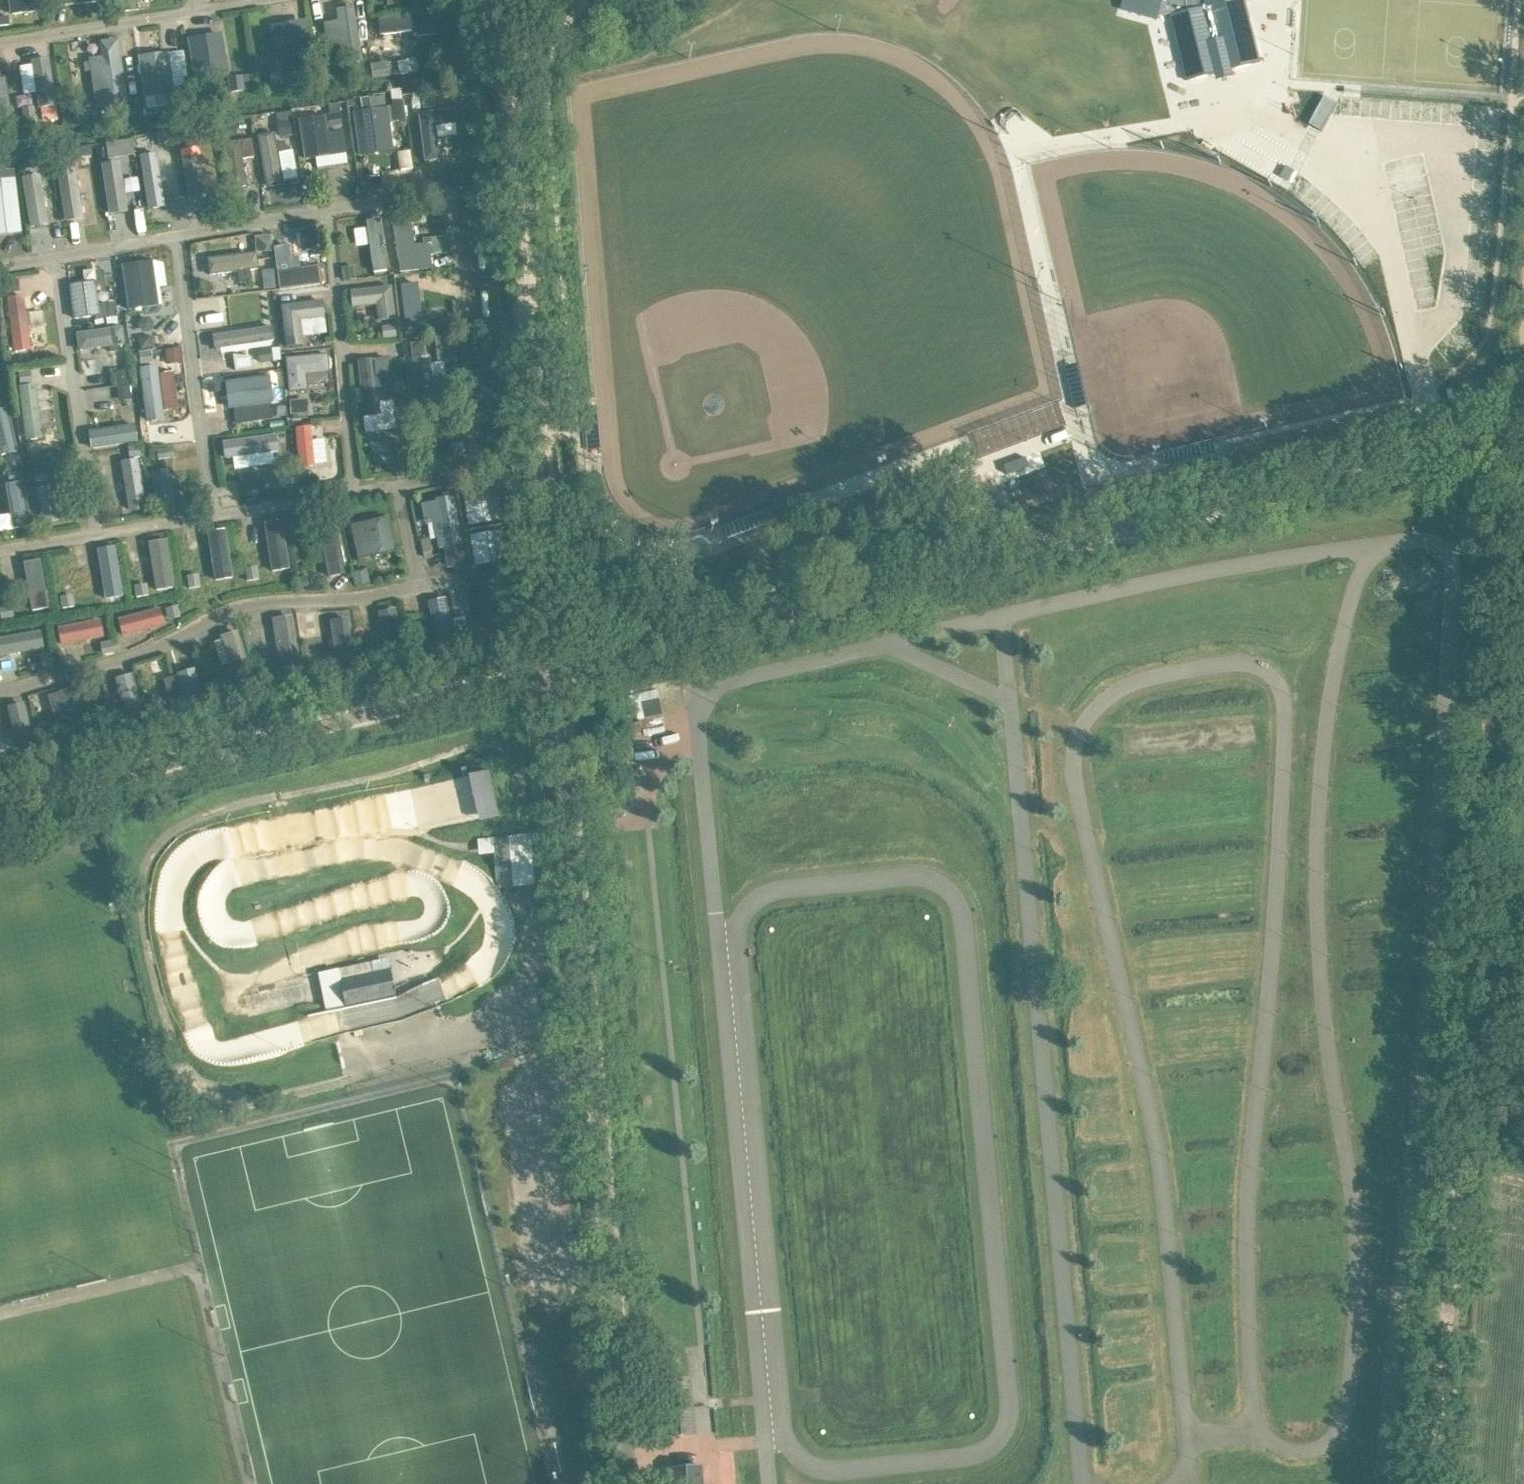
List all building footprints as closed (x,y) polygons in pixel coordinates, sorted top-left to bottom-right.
[(41,10),(40,0),(10,0),(11,13),(41,10)] [(123,11),(139,9),(137,0),(121,0),(123,11)] [(1122,9),(1157,19),(1163,0),(1125,0),(1122,9)] [(1169,3),(1173,5),(1176,15),(1171,16),(1187,80),(1261,61),(1245,0),(1233,0),(1202,8),(1200,0),(1170,0),(1169,3)] [(347,59),(359,57),(359,56),(352,8),(345,9),(338,10),(340,20),(330,22),(328,24),(334,60),(347,58),(347,59)] [(447,14),(378,20),(380,34),(413,31),(417,36),(439,34),(440,52),(451,52),(447,14)] [(0,16),(0,25),(9,24),(8,15),(0,16)] [(275,39),(280,66),(296,64),(295,56),(310,53),(305,25),(289,28),(291,36),(275,39)] [(98,105),(126,101),(117,41),(103,43),(105,57),(108,75),(93,77),(95,85),(98,105)] [(190,44),(195,72),(210,69),(212,77),(228,74),(223,47),(208,49),(206,41),(190,44)] [(154,55),(140,57),(141,62),(144,82),(146,97),(173,93),(173,86),(170,70),(168,53),(154,55)] [(48,58),(32,61),(40,107),(55,105),(48,58)] [(388,60),(370,63),(372,78),(390,76),(388,60)] [(282,76),(271,78),(272,87),(283,85),(282,76)] [(0,79),(0,116),(9,114),(4,78),(0,79)] [(242,78),(230,80),(231,91),(244,89),(242,78)] [(473,100),(472,86),(460,87),(461,101),(473,100)] [(1330,116),(1331,114),(1337,103),(1325,96),(1310,124),(1322,131),(1330,116)] [(365,112),(355,114),(359,141),(391,137),(387,109),(386,110),(384,97),(363,100),(365,112)] [(403,102),(394,103),(396,121),(405,120),(403,102)] [(34,105),(22,107),(25,128),(37,126),(34,105)] [(56,107),(44,109),(46,121),(58,119),(56,107)] [(86,108),(74,109),(75,119),(87,118),(86,108)] [(425,160),(440,159),(436,126),(456,123),(454,108),(419,113),(420,120),(425,160)] [(291,112),(278,114),(279,124),(281,136),(294,134),(292,122),(291,112)] [(342,126),(340,114),(327,115),(329,128),(342,126)] [(342,132),(327,134),(325,116),(300,119),(306,159),(317,157),(316,151),(344,146),(342,132)] [(232,118),(221,120),(223,136),(234,134),(232,118)] [(210,134),(209,122),(208,121),(197,122),(197,124),(198,136),(210,134)] [(169,131),(156,133),(158,147),(171,145),(169,131)] [(258,136),(267,186),(283,183),(278,152),(286,150),(284,142),(276,144),(274,133),(258,136)] [(254,157),(252,139),(224,144),(231,188),(247,185),(242,158),(254,157)] [(93,154),(91,145),(75,148),(77,157),(93,154)] [(190,199),(205,196),(198,149),(182,151),(190,199)] [(67,151),(58,153),(59,164),(68,163),(67,151)] [(140,156),(149,207),(165,204),(157,153),(140,156)] [(25,158),(24,169),(33,170),(34,159),(25,158)] [(104,165),(111,213),(127,210),(119,162),(104,165)] [(19,227),(12,166),(0,167),(0,229),(19,227)] [(59,169),(66,220),(82,217),(75,167),(59,169)] [(24,178),(32,226),(48,223),(40,175),(24,178)] [(415,245),(410,216),(403,217),(392,219),(398,252),(397,252),(401,272),(433,268),(431,255),(433,255),(431,243),(415,245)] [(371,222),(367,223),(374,272),(378,271),(393,269),(385,220),(371,222)] [(315,231),(305,233),(307,246),(317,244),(315,231)] [(275,233),(259,234),(260,251),(276,250),(275,233)] [(208,259),(210,275),(239,271),(240,283),(251,282),(250,270),(258,269),(256,253),(208,259)] [(130,309),(158,305),(151,261),(123,265),(130,309)] [(356,278),(355,265),(341,267),(343,280),(356,278)] [(280,289),(321,284),(318,266),(278,271),(279,277),(279,281),(280,289)] [(14,280),(5,281),(7,292),(16,291),(14,280)] [(70,285),(75,318),(99,315),(95,282),(70,285)] [(417,284),(401,286),(406,328),(422,325),(417,284)] [(394,318),(390,287),(353,291),(355,306),(377,303),(379,320),(394,318)] [(24,296),(8,298),(15,349),(31,347),(24,296)] [(321,301),(283,306),(287,337),(288,346),(303,344),(301,335),(299,319),(322,316),(321,301)] [(276,338),(273,323),(214,335),(217,349),(276,338)] [(395,325),(386,326),(387,337),(396,336),(395,325)] [(122,326),(76,333),(79,351),(109,347),(110,353),(119,351),(118,345),(125,344),(122,326)] [(151,336),(140,338),(141,349),(152,347),(151,336)] [(423,342),(411,343),(412,355),(424,354),(423,342)] [(181,348),(166,350),(167,360),(183,358),(181,348)] [(272,348),(257,350),(259,363),(274,360),(272,348)] [(149,351),(139,352),(141,364),(150,363),(149,351)] [(327,354),(287,359),(290,391),(307,389),(305,373),(329,371),(327,354)] [(418,406),(435,404),(429,356),(413,358),(414,367),(418,406)] [(392,400),(387,358),(358,361),(365,417),(380,415),(378,402),(392,400)] [(148,419),(164,417),(157,366),(141,368),(148,419)] [(28,371),(19,372),(21,383),(30,382),(28,371)] [(270,376),(228,382),(232,408),(258,404),(260,421),(272,419),(270,402),(273,402),(272,394),(270,376)] [(20,387),(26,438),(42,436),(36,385),(20,387)] [(307,407),(292,409),(293,420),(308,418),(307,407)] [(2,455),(17,451),(7,408),(0,410),(0,447),(2,455)] [(93,448),(137,440),(134,425),(111,428),(91,432),(92,438),(92,440),(93,448)] [(312,426),(297,427),(301,466),(315,465),(312,426)] [(276,434),(225,442),(227,458),(278,451),(276,434)] [(141,445),(132,447),(133,458),(143,456),(141,445)] [(167,449),(156,450),(158,459),(168,457),(167,449)] [(129,509),(146,506),(138,459),(122,462),(129,509)] [(153,472),(158,506),(174,503),(168,469),(153,472)] [(290,470),(280,471),(281,487),(292,486),(290,470)] [(20,471),(8,473),(10,481),(22,479),(20,471)] [(46,471),(34,473),(35,481),(47,479),(46,471)] [(303,472),(296,477),(304,487),(310,482),(303,472)] [(503,474),(493,475),(494,485),(504,484),(503,474)] [(15,528),(31,525),(23,482),(7,484),(15,528)] [(37,488),(44,522),(60,518),(53,485),(37,488)] [(465,496),(470,525),(499,520),(494,491),(465,496)] [(461,544),(453,498),(423,503),(426,524),(437,522),(436,520),(440,520),(445,546),(461,544)] [(774,511),(724,529),(728,540),(778,522),(774,511)] [(388,518),(363,523),(370,556),(395,550),(388,518)] [(265,523),(273,571),(289,568),(281,521),(265,523)] [(330,576),(345,573),(336,529),(321,532),(330,576)] [(216,580),(232,577),(225,530),(209,532),(216,580)] [(472,535),(477,564),(506,559),(501,530),(472,535)] [(150,542),(157,590),(174,587),(166,539),(150,542)] [(429,539),(421,541),(422,551),(431,550),(429,539)] [(99,550),(106,598),(123,595),(115,547),(99,550)] [(24,563),(33,610),(48,608),(40,560),(24,563)] [(517,564),(506,566),(508,577),(518,576),(517,564)] [(258,569),(246,571),(248,580),(259,578),(258,569)] [(366,572),(355,574),(357,585),(369,582),(366,572)] [(304,574),(297,575),(298,586),(306,585),(304,574)] [(199,576),(188,578),(189,588),(201,586),(199,576)] [(147,585),(135,587),(137,597),(148,595),(147,585)] [(482,592),(490,638),(506,635),(498,589),(482,592)] [(72,598),(61,600),(62,610),(74,608),(72,598)] [(429,602),(439,649),(455,646),(445,598),(429,602)] [(177,605),(166,608),(168,617),(180,614),(177,605)] [(0,608),(0,611),(2,619),(11,617),(9,606),(0,608)] [(120,619),(124,635),(163,624),(159,609),(120,619)] [(389,659),(405,656),(395,609),(379,612),(389,659)] [(298,667),(290,617),(274,619),(282,669),(298,667)] [(331,622),(338,666),(354,663),(347,619),(331,622)] [(60,628),(63,644),(102,636),(99,620),(60,628)] [(479,629),(468,632),(470,641),(481,639),(479,629)] [(43,647),(40,632),(0,639),(0,655),(43,647)] [(252,678),(237,632),(222,637),(236,683),(252,678)] [(113,641),(104,643),(106,654),(115,653),(113,641)] [(429,649),(418,651),(420,660),(431,658),(429,649)] [(52,653),(43,654),(45,666),(54,664),(52,653)] [(378,660),(366,662),(368,671),(379,669),(378,660)] [(350,666),(338,667),(340,681),(352,680),(350,666)] [(194,671),(179,675),(185,697),(170,701),(174,716),(205,707),(194,671)] [(290,671),(283,672),(284,682),(291,681),(290,671)] [(128,721),(144,716),(132,674),(116,678),(128,721)] [(245,683),(238,685),(242,696),(249,694),(245,683)] [(72,735),(87,731),(76,688),(60,692),(72,735)] [(2,746),(3,749),(33,742),(24,705),(9,708),(15,731),(0,734),(0,746),(2,746)] [(161,708),(152,710),(154,720),(163,718),(168,717),(166,705),(161,706),(161,708)] [(112,717),(95,722),(98,733),(115,728),(112,717)] [(56,734),(43,738),(45,747),(58,743),(56,734)] [(476,774),(487,821),(507,816),(497,769),(476,774)] [(462,777),(465,804),(472,803),(471,796),(479,795),(476,775),(462,777)] [(390,969),(340,979),(351,1032),(401,1021),(390,969)] [(666,1436),(668,1436),(695,1434),(693,1421),(688,1421),(685,1383),(662,1385),(666,1436)] [(669,1468),(670,1483),(703,1483),(701,1465),(669,1468)]
